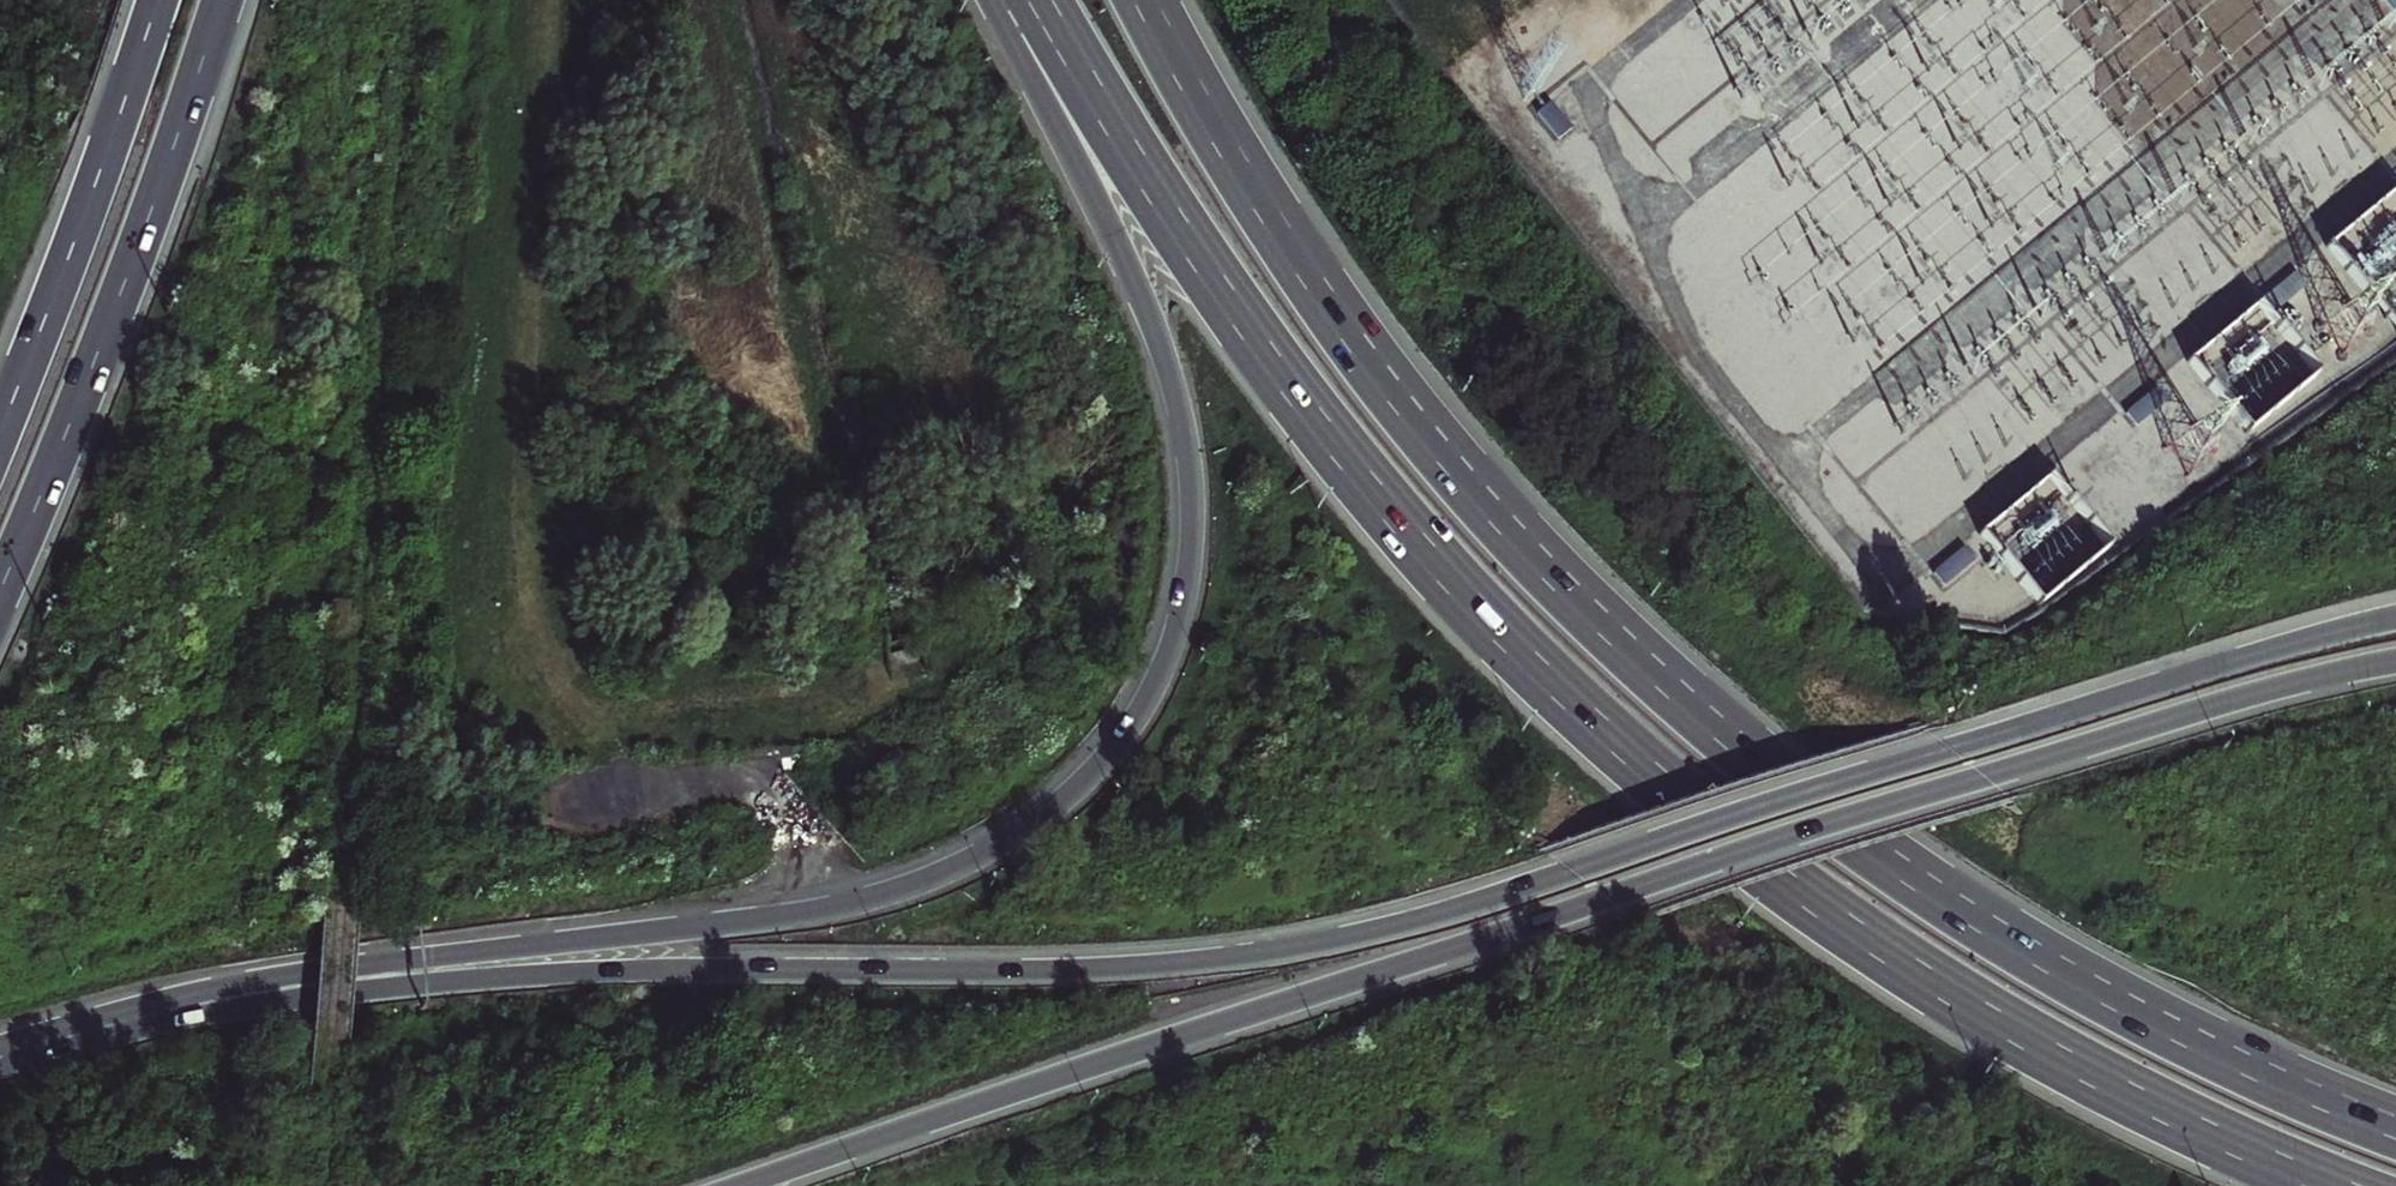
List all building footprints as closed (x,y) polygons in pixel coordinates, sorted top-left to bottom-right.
[(2395,12),(2395,0),(2386,0),(2395,12)] [(1574,126),(1551,99),(1537,110),(1559,138),(1574,126)] [(2363,291),(2395,260),(2395,197),(2390,191),(2325,250),(2363,291)] [(2295,272),(2265,296),(2276,310),(2306,286),(2295,272)] [(2248,350),(2265,343),(2256,319),(2206,338),(2222,376),(2253,364),(2248,350)] [(2295,395),(2303,371),(2281,365),(2274,389),(2295,395)] [(2155,386),(2124,410),(2136,426),(2167,402),(2155,386)] [(2048,475),(1981,536),(2005,563),(2021,548),(2038,566),(2042,564),(2062,586),(2110,542),(2048,475)] [(1963,548),(1933,573),(1943,586),(1973,560),(1963,548)]
